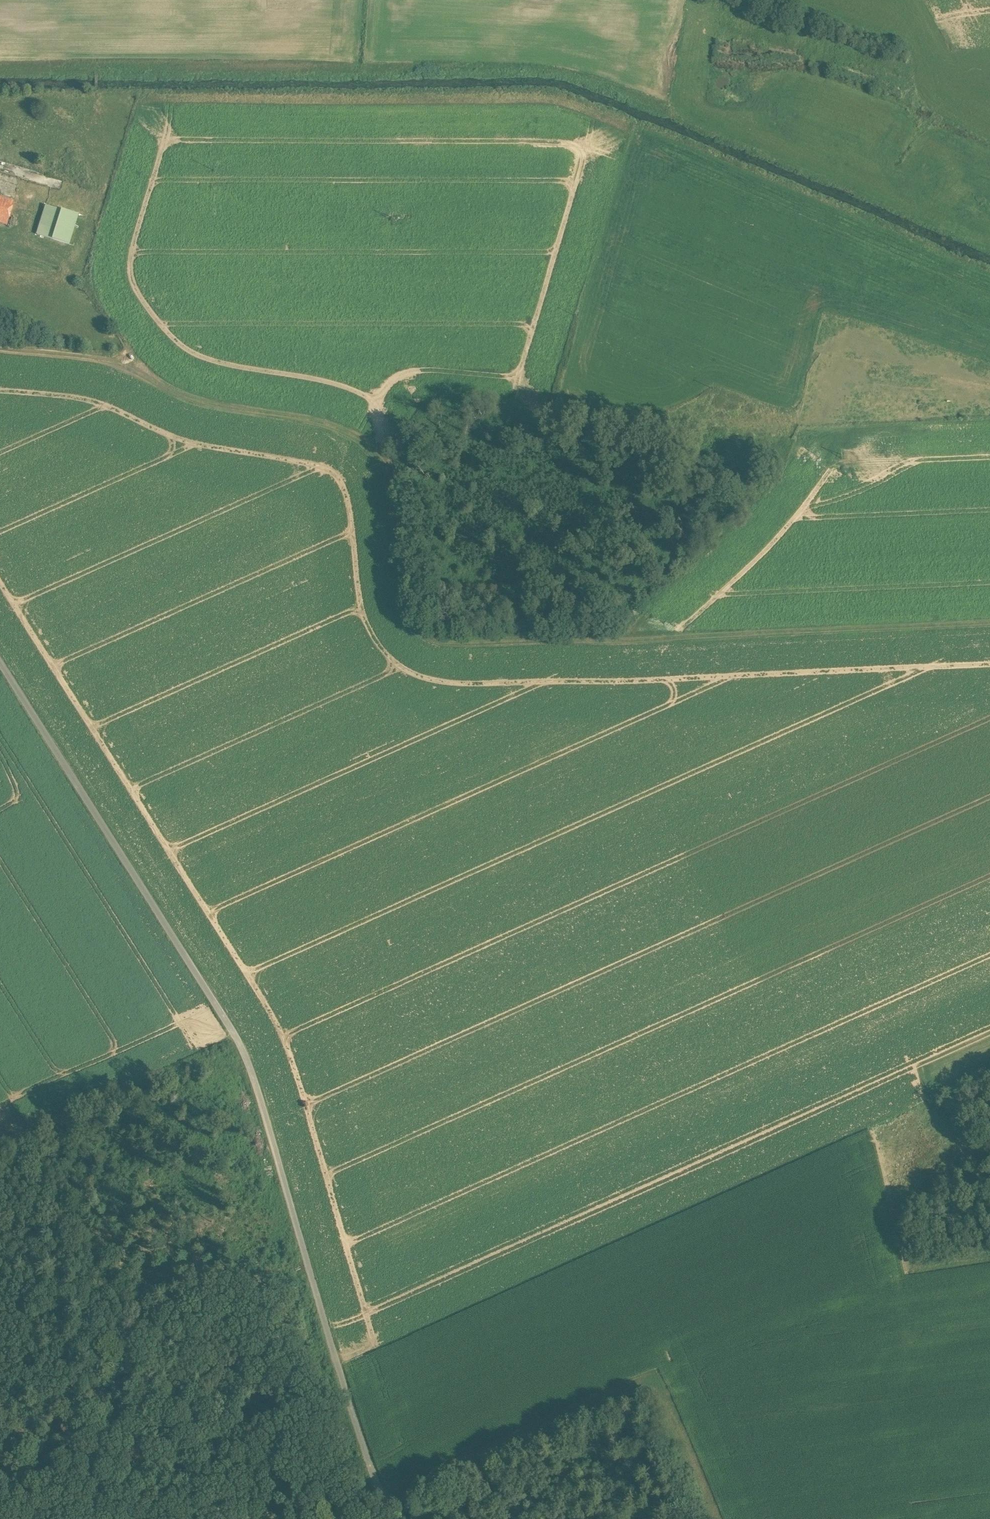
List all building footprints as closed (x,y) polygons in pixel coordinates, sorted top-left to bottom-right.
[(7,225),(14,202),(0,198),(0,223),(7,225)] [(78,215),(46,205),(37,234),(69,244),(78,215)] [(236,1090),(248,1088),(245,1073),(233,1075),(236,1090)]
